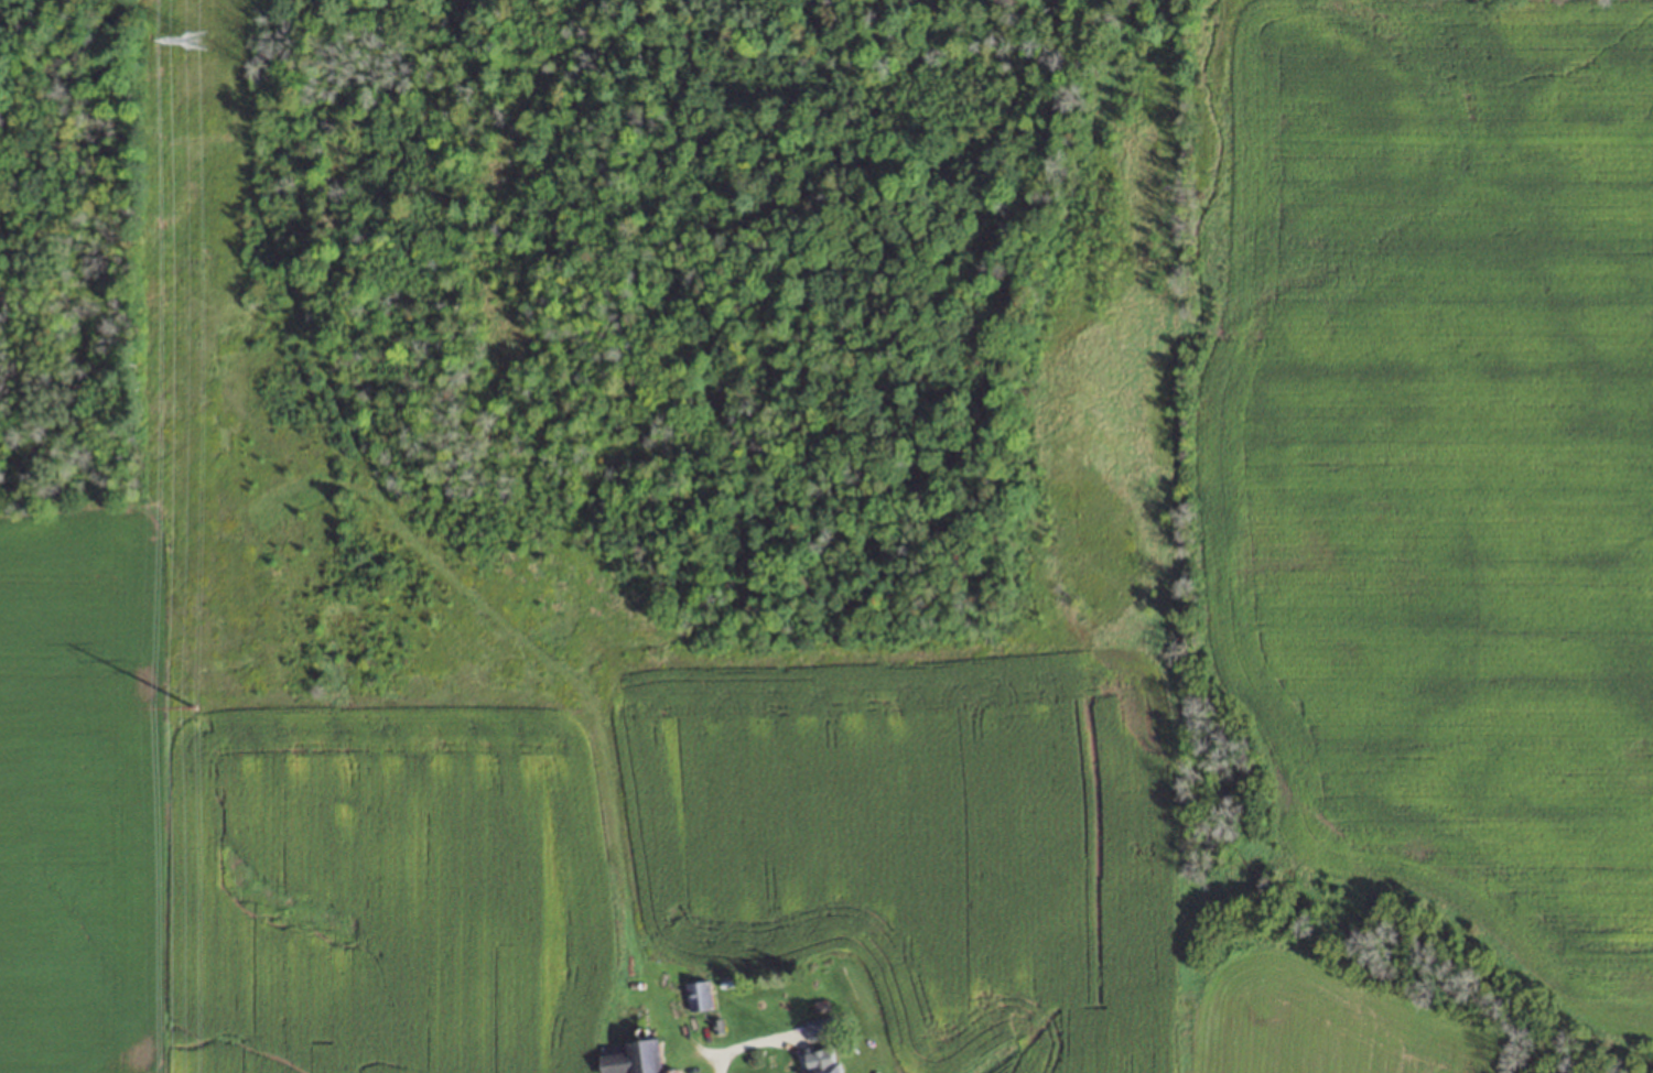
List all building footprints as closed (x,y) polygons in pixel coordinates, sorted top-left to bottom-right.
[(711,1008),(708,980),(685,982),(687,1010),(711,1008)] [(833,1035),(829,1016),(805,1021),(809,1041),(833,1035)] [(658,1037),(625,1041),(626,1050),(598,1053),(601,1072),(627,1072),(629,1072),(630,1072),(662,1072),(658,1037)] [(805,1052),(809,1072),(839,1072),(834,1046),(805,1052)]
